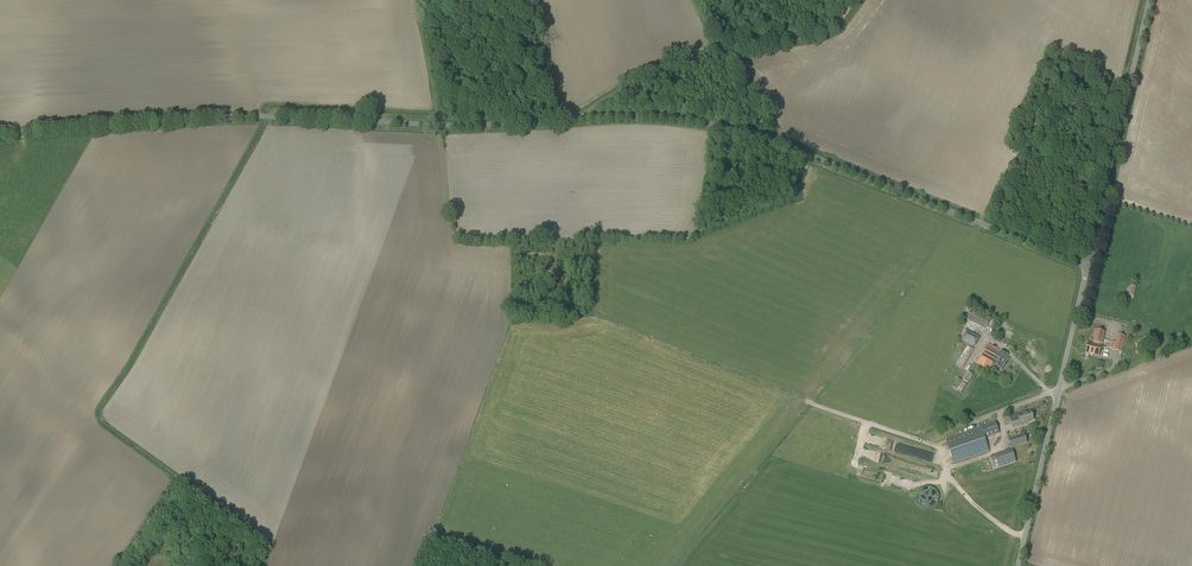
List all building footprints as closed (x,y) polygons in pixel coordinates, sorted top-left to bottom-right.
[(1134,297),(1136,287),(1130,286),(1128,295),(1134,297)] [(986,329),(991,318),(972,307),(966,318),(986,329)] [(975,346),(979,338),(978,337),(979,335),(966,328),(959,339),(973,346),(973,345),(975,346)] [(1094,345),(1100,346),(1101,344),(1104,332),(1097,331),(1094,345)] [(1115,343),(1122,344),(1124,336),(1116,335),(1115,343)] [(1135,343),(1137,350),(1150,345),(1147,338),(1135,343)] [(1122,344),(1115,343),(1111,342),(1109,348),(1113,349),(1113,350),(1121,352),(1122,344)] [(1100,346),(1094,345),(1088,343),(1085,353),(1098,356),(1100,346)] [(1000,370),(1008,356),(988,344),(977,363),(989,370),(992,365),(1000,370)] [(963,368),(974,349),(967,346),(956,365),(963,368)] [(968,383),(973,375),(968,371),(962,379),(968,383)] [(956,389),(962,380),(958,378),(952,386),(956,389)] [(961,392),(966,385),(961,382),(956,389),(961,392)] [(1013,427),(1034,421),(1031,411),(1017,415),(1018,417),(1010,419),(1013,427)] [(954,463),(989,451),(984,438),(999,433),(995,421),(980,426),(980,428),(946,440),(954,463)] [(1011,448),(1027,442),(1024,434),(1008,439),(1011,448)] [(993,470),(1016,462),(1012,450),(989,458),(993,470)] [(925,508),(927,508),(929,508),(931,507),(933,507),(934,506),(936,504),(937,503),(938,501),(939,499),(939,497),(939,496),(939,494),(938,492),(937,490),(936,489),(934,487),(933,486),(931,486),(929,485),(927,485),(925,485),(923,486),(922,487),(920,488),(919,489),(918,491),(917,493),(916,495),(916,496),(916,498),(917,500),(918,502),(919,504),(920,505),(922,506),(923,507),(925,508)]
